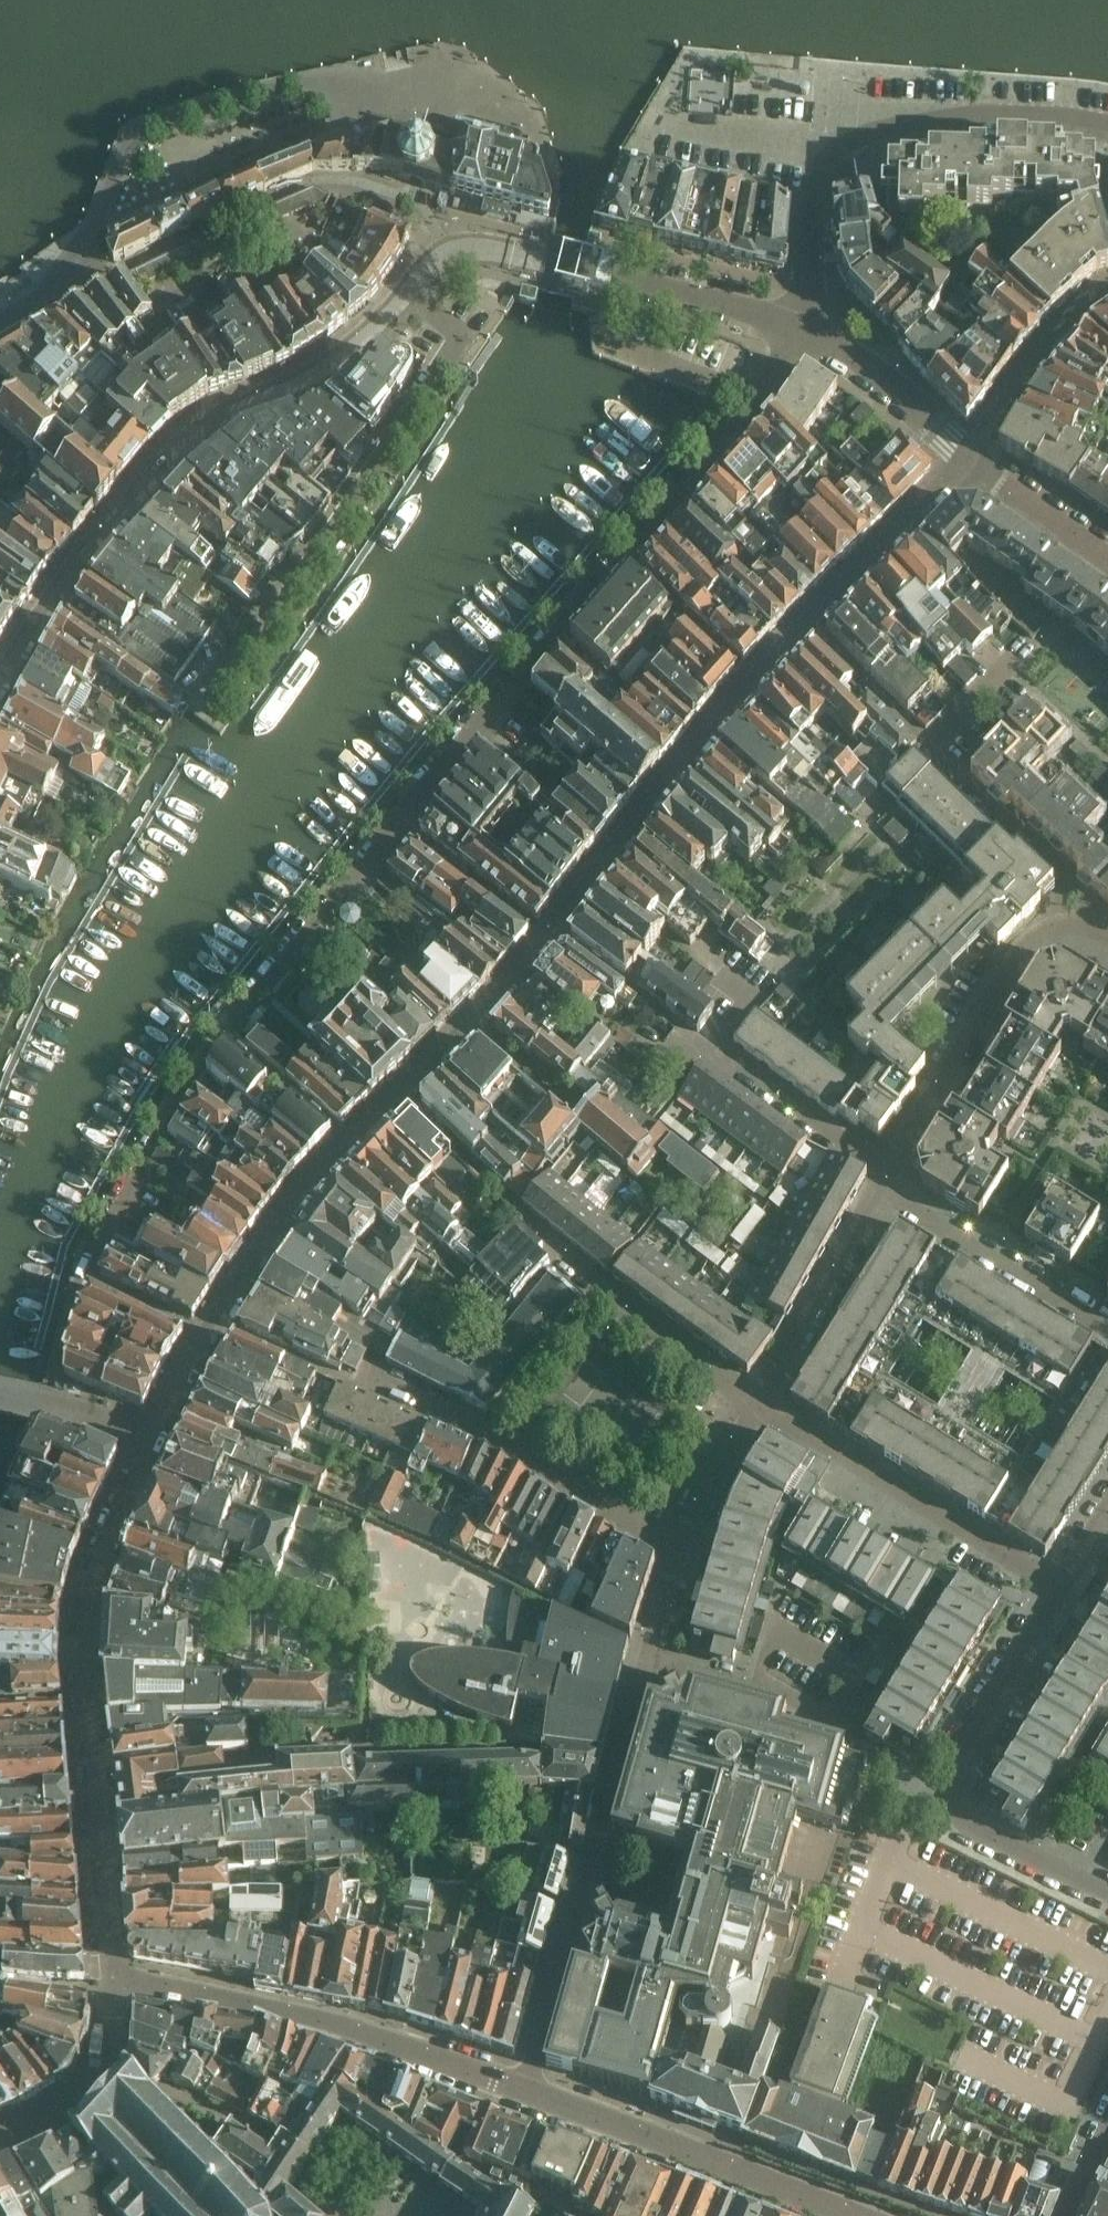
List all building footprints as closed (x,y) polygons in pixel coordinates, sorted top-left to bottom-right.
[(526,162),(526,161),(517,158),(521,143),(521,142),(521,141),(521,140),(520,139),(519,138),(518,137),(517,137),(469,124),(467,124),(465,125),(464,126),(463,127),(463,128),(459,143),(458,143),(451,141),(450,142),(445,159),(452,161),(454,185),(458,188),(455,195),(512,210),(512,209),(544,217),(543,218),(548,219),(550,209),(539,176),(534,174),(536,173),(537,168),(535,163),(528,162),(527,162),(526,162)] [(407,182),(409,182),(414,184),(423,187),(422,187),(425,188),(425,187),(450,196),(450,197),(453,198),(454,197),(455,197),(455,195),(458,188),(454,185),(452,161),(445,159),(450,142),(442,139),(442,138),(441,137),(435,135),(435,136),(435,135),(434,138),(434,139),(438,140),(433,155),(431,154),(430,154),(425,152),(419,150),(416,149),(422,131),(421,131),(422,130),(416,128),(416,129),(414,129),(413,130),(394,131),(381,173),(403,179),(402,180),(404,181),(407,182)] [(381,173),(394,131),(394,130),(373,135),(358,139),(348,143),(351,153),(359,155),(355,172),(355,173),(381,173)] [(985,154),(947,153),(945,207),(990,208),(991,198),(1012,199),(1012,197),(1025,197),(1027,144),(986,142),(985,154)] [(348,143),(337,147),(312,155),(312,154),(309,156),(316,171),(333,172),(355,172),(359,155),(351,153),(348,143)] [(1025,197),(1036,197),(1056,198),(1056,206),(1059,216),(1098,205),(1094,191),(1094,158),(1068,157),(1068,145),(1027,144),(1025,197)] [(264,193),(301,177),(316,171),(309,156),(303,158),(300,148),(265,163),(269,172),(256,178),(264,193)] [(887,164),(886,195),(886,207),(888,215),(898,215),(897,217),(922,217),(922,205),(945,207),(947,153),(917,152),(916,164),(887,164)] [(598,229),(626,237),(650,175),(652,176),(653,170),(627,164),(626,171),(624,170),(598,229)] [(628,237),(654,243),(674,181),(652,176),(650,175),(626,237),(628,237)] [(256,178),(217,195),(224,211),(264,193),(256,178)] [(654,243),(682,250),(698,186),(697,186),(697,185),(674,180),(674,181),(654,243)] [(719,190),(698,186),(682,250),(705,255),(719,190)] [(294,199),(300,212),(318,204),(325,208),(330,199),(313,190),(294,199)] [(742,195),(720,190),(720,191),(719,190),(705,255),(732,262),(742,195)] [(898,258),(903,250),(894,242),(874,219),(877,218),(870,196),(861,190),(853,193),(850,201),(850,202),(834,207),(832,210),(836,248),(869,242),(867,237),(870,235),(898,258)] [(193,226),(224,211),(217,195),(217,194),(186,209),(193,226)] [(764,200),(742,195),(732,262),(756,267),(764,200)] [(179,196),(147,211),(153,224),(162,242),(193,226),(186,209),(185,210),(179,196)] [(300,212),(294,199),(250,219),(256,232),(300,212)] [(788,206),(764,200),(756,267),(777,273),(784,268),(788,206)] [(339,223),(347,206),(338,202),(324,231),(340,239),(346,227),(339,223)] [(1107,239),(1098,205),(1059,216),(1063,227),(1045,244),(1084,284),(1096,272),(1107,268),(1107,239)] [(147,211),(109,229),(115,243),(111,245),(109,251),(116,265),(126,260),(162,242),(153,224),(147,211)] [(372,218),(371,219),(358,248),(395,266),(402,254),(411,236),(372,218)] [(588,234),(586,243),(599,246),(601,238),(588,234)] [(196,243),(203,257),(205,261),(217,255),(209,237),(196,243)] [(847,291),(873,270),(870,264),(872,261),(870,254),(877,253),(871,242),(869,242),(836,248),(838,272),(847,291)] [(196,243),(187,248),(194,261),(203,257),(196,243)] [(1045,244),(1010,279),(1050,316),(1084,284),(1045,244)] [(395,266),(358,248),(353,246),(333,272),(369,302),(380,289),(395,267),(395,266)] [(187,248),(179,252),(185,266),(194,261),(187,248)] [(925,298),(938,308),(940,309),(942,306),(936,301),(948,285),(942,280),(903,250),(898,258),(888,272),(905,283),(922,296),(925,298)] [(142,287),(177,270),(185,266),(179,252),(126,278),(139,296),(145,293),(142,287)] [(985,255),(974,267),(967,261),(971,257),(966,253),(942,280),(948,285),(957,293),(971,275),(971,276),(982,285),(1038,330),(1050,316),(1010,279),(985,255)] [(346,321),(369,302),(333,272),(322,261),(305,277),(346,321)] [(897,292),(873,270),(847,291),(873,319),(897,292)] [(257,308),(244,288),(230,272),(217,283),(223,290),(237,311),(276,368),(292,360),(257,308)] [(304,280),(291,292),(325,340),(346,321),(305,277),(303,279),(304,280)] [(134,326),(135,325),(153,315),(139,296),(126,278),(108,288),(134,326)] [(905,283),(897,292),(873,319),(888,336),(925,298),(922,296),(905,283)] [(969,302),(970,302),(977,307),(1025,345),(1038,330),(982,285),(969,302)] [(285,289),(272,297),(308,350),(325,340),(291,292),(288,289),(287,287),(286,287),(285,289)] [(152,352),(134,326),(108,288),(84,301),(118,341),(125,336),(136,351),(130,355),(137,364),(152,352)] [(537,292),(535,292),(521,289),(518,301),(534,305),(537,292)] [(970,302),(969,302),(958,293),(946,308),(942,306),(940,309),(955,321),(970,302)] [(272,297),(257,308),(292,360),(308,350),(272,297)] [(888,336),(898,347),(917,329),(920,332),(930,323),(928,322),(938,308),(925,298),(888,336)] [(123,376),(137,364),(130,355),(123,360),(110,348),(118,341),(84,301),(83,302),(61,315),(94,348),(108,362),(114,367),(123,376)] [(188,325),(227,385),(228,385),(244,381),(196,311),(197,310),(191,301),(177,310),(188,325)] [(260,374),(276,368),(237,311),(226,318),(219,307),(216,309),(260,374)] [(974,334),(1011,361),(1012,361),(1025,345),(977,307),(970,316),(976,321),(969,331),(974,334)] [(244,381),(260,374),(216,309),(202,318),(197,310),(196,311),(244,381)] [(169,319),(173,325),(180,335),(172,340),(176,346),(210,393),(227,385),(188,325),(177,310),(174,311),(176,314),(169,319)] [(61,315),(44,324),(81,361),(94,348),(61,315)] [(1094,325),(1091,327),(1107,343),(1107,316),(1094,325)] [(969,331),(965,328),(954,341),(930,323),(920,332),(917,329),(898,347),(927,383),(939,371),(957,353),(974,334),(969,331)] [(44,324),(31,331),(30,331),(103,402),(117,415),(122,420),(149,443),(156,436),(81,361),(44,324)] [(1091,327),(1075,344),(1107,369),(1107,343),(1091,327)] [(30,331),(29,332),(7,345),(9,348),(60,399),(75,414),(81,419),(86,414),(90,417),(103,402),(30,331)] [(997,381),(1011,361),(974,334),(957,353),(997,381)] [(1107,388),(1107,369),(1075,344),(1063,358),(1107,388)] [(0,349),(0,376),(20,397),(43,418),(60,399),(9,348),(7,345),(0,349)] [(169,423),(210,393),(176,346),(142,372),(137,366),(124,377),(130,385),(169,423)] [(124,377),(123,376),(114,367),(108,362),(94,348),(81,361),(156,436),(169,423),(130,385),(124,377)] [(382,353),(353,378),(326,401),(371,440),(372,440),(372,439),(411,378),(413,373),(413,368),(410,363),(405,360),(399,361),(395,364),(382,353)] [(983,401),(997,381),(957,353),(939,371),(983,401)] [(1063,358),(1052,371),(1107,400),(1107,388),(1063,358)] [(825,407),(837,389),(808,369),(803,370),(793,385),(825,407)] [(927,383),(958,415),(960,418),(971,417),(979,405),(980,406),(981,404),(983,401),(939,371),(927,383)] [(1042,383),(1093,406),(1099,410),(1099,408),(1107,412),(1107,400),(1052,371),(1043,382),(1042,383)] [(1034,393),(1029,399),(1077,421),(1088,425),(1098,430),(1107,412),(1099,408),(1099,410),(1093,406),(1042,383),(1038,388),(1034,393)] [(793,385),(783,399),(815,422),(825,407),(793,385)] [(19,443),(36,458),(95,511),(108,494),(116,485),(89,459),(43,418),(20,397),(0,418),(0,425),(19,443)] [(783,399),(773,414),(803,441),(815,422),(783,399)] [(1029,399),(1029,400),(1017,416),(1082,443),(1096,449),(1103,432),(1098,430),(1088,425),(1082,438),(1072,433),(1077,421),(1029,399)] [(353,469),(371,441),(370,441),(371,440),(326,401),(325,401),(314,405),(294,412),(353,469)] [(103,402),(90,417),(94,421),(107,407),(117,415),(103,402)] [(862,433),(874,418),(863,406),(849,419),(862,433)] [(294,412),(266,422),(324,473),(339,456),(352,469),(353,469),(294,412)] [(827,464),(817,455),(803,441),(773,414),(764,425),(807,470),(813,475),(813,476),(827,464)] [(998,448),(1014,458),(1068,488),(1085,465),(1088,460),(1077,453),(1082,443),(1017,416),(998,448)] [(884,424),(876,418),(867,430),(875,435),(884,424)] [(89,459),(116,485),(119,480),(149,443),(122,420),(108,436),(89,459)] [(266,422),(240,432),(310,488),(311,487),(324,473),(266,422)] [(800,488),(813,475),(807,470),(764,425),(743,448),(781,487),(786,491),(795,483),(800,488)] [(240,432),(223,447),(318,524),(331,503),(311,487),(310,488),(240,432)] [(931,469),(906,446),(899,439),(893,446),(887,440),(874,453),(912,489),(931,469)] [(223,447),(206,461),(304,540),(318,524),(223,447)] [(893,508),(912,489),(874,453),(873,454),(879,459),(872,466),(851,447),(841,458),(849,467),(893,508)] [(743,448),(720,474),(750,503),(744,510),(752,517),(749,520),(755,526),(771,508),(774,505),(786,491),(781,487),(743,448)] [(15,466),(5,456),(0,461),(0,478),(3,482),(10,487),(20,476),(23,473),(15,466)] [(36,458),(23,473),(83,526),(84,525),(83,525),(94,510),(95,511),(36,458)] [(189,476),(188,477),(189,478),(233,514),(248,525),(285,554),(304,540),(206,461),(189,476)] [(813,476),(826,489),(870,533),(882,521),(881,520),(848,486),(841,493),(833,484),(836,481),(833,478),(837,474),(827,464),(813,476)] [(1068,488),(1070,490),(1089,503),(1106,480),(1085,465),(1068,488)] [(881,520),(893,508),(849,467),(839,477),(848,486),(881,520)] [(71,540),(83,526),(23,473),(20,476),(35,490),(25,501),(71,540)] [(720,474),(705,490),(735,519),(744,510),(750,503),(720,474)] [(200,528),(215,539),(225,547),(235,536),(236,535),(224,525),(233,514),(189,478),(188,477),(167,500),(200,528)] [(1098,509),(1107,517),(1107,481),(1106,480),(1089,503),(1098,509)] [(814,503),(800,488),(795,483),(786,491),(774,505),(779,510),(836,567),(857,546),(814,503)] [(826,489),(814,503),(857,546),(870,533),(826,489)] [(705,490),(692,506),(743,555),(744,554),(757,540),(754,537),(735,519),(705,490)] [(189,541),(200,528),(167,500),(153,514),(189,541)] [(58,556),(71,540),(25,501),(11,517),(58,556)] [(814,588),(836,567),(779,510),(774,505),(771,508),(755,526),(759,531),(814,588)] [(1019,534),(980,507),(977,505),(955,505),(925,536),(925,537),(950,562),(966,545),(969,548),(971,545),(998,564),(1019,534)] [(692,506),(669,531),(715,576),(728,561),(740,572),(743,569),(751,561),(744,554),(743,555),(692,506)] [(58,556),(11,517),(0,507),(0,545),(43,577),(58,556)] [(204,552),(189,541),(153,514),(142,526),(212,579),(214,577),(208,573),(217,562),(204,552)] [(269,574),(276,565),(280,568),(287,559),(283,556),(285,554),(248,525),(239,537),(236,535),(235,536),(248,546),(240,556),(269,574)] [(142,526),(118,551),(192,607),(212,579),(142,526)] [(669,531),(658,543),(654,547),(693,586),(707,599),(722,583),(715,576),(669,531)] [(797,605),(814,588),(759,531),(754,537),(757,540),(744,554),(751,561),(797,605)] [(1076,575),(1019,534),(998,564),(1028,585),(1023,592),(1053,613),(1076,575)] [(1001,635),(1012,622),(992,605),(991,606),(968,583),(969,581),(950,562),(925,537),(924,538),(923,537),(922,539),(923,539),(909,553),(909,552),(908,553),(961,606),(987,632),(992,627),(1001,635)] [(26,600),(43,577),(0,545),(0,584),(26,600)] [(654,547),(650,552),(640,563),(669,591),(679,600),(693,586),(654,547)] [(269,574),(240,556),(230,550),(221,562),(229,568),(227,570),(259,590),(269,574)] [(108,563),(91,582),(91,583),(108,595),(141,618),(140,619),(132,631),(120,647),(174,686),(195,656),(216,625),(215,624),(192,607),(118,551),(108,563)] [(908,553),(906,555),(907,555),(890,572),(921,603),(941,624),(961,606),(908,553)] [(771,631),(785,618),(740,572),(728,561),(715,576),(722,583),(771,631)] [(785,618),(797,605),(751,561),(743,569),(740,572),(785,618)] [(249,605),(259,590),(227,570),(217,583),(239,598),(249,605)] [(627,572),(570,637),(611,672),(655,622),(659,625),(671,612),(671,611),(675,607),(645,580),(641,584),(630,573),(627,571),(627,572)] [(890,572),(873,589),(873,588),(871,590),(900,621),(921,603),(890,572)] [(1056,616),(1088,638),(1106,655),(1107,653),(1107,597),(1076,575),(1053,613),(1056,616)] [(77,601),(68,612),(109,639),(120,647),(132,631),(126,628),(135,615),(140,619),(141,618),(108,595),(91,583),(77,601)] [(756,648),(771,631),(722,583),(707,599),(722,614),(756,648)] [(26,600),(0,584),(0,606),(16,617),(26,600)] [(679,600),(687,607),(708,628),(722,614),(707,599),(693,586),(679,600)] [(871,590),(870,591),(849,611),(882,644),(907,670),(918,659),(916,658),(921,653),(897,629),(902,624),(900,621),(871,590)] [(249,605),(239,598),(234,605),(245,613),(249,605)] [(900,621),(902,624),(945,671),(947,668),(966,687),(976,677),(957,658),(966,650),(941,624),(921,603),(900,621)] [(3,638),(2,637),(13,620),(14,620),(16,617),(0,606),(0,642),(3,638)] [(973,657),(992,638),(992,637),(987,632),(961,606),(941,624),(966,650),(973,657)] [(849,611),(844,616),(827,632),(861,667),(882,644),(849,611)] [(215,624),(216,625),(231,636),(238,624),(222,614),(215,624)] [(739,658),(741,660),(743,662),(756,648),(722,614),(708,628),(734,653),(739,658)] [(95,667),(106,650),(63,621),(52,638),(95,667)] [(734,672),(719,658),(685,626),(669,643),(677,651),(667,662),(662,658),(644,678),(650,683),(694,721),(705,708),(710,700),(734,672)] [(52,638),(40,658),(84,686),(85,684),(91,687),(101,671),(95,667),(52,638)] [(864,670),(871,678),(899,705),(908,713),(919,703),(925,709),(933,700),(927,694),(929,692),(907,670),(882,644),(861,667),(864,670)] [(852,683),(816,649),(810,649),(801,661),(847,706),(851,702),(843,693),(852,683)] [(129,666),(106,650),(95,667),(101,671),(101,670),(118,682),(129,666)] [(557,652),(545,669),(660,764),(673,748),(597,685),(557,652)] [(40,658),(22,692),(66,717),(84,686),(40,658)] [(801,661),(787,677),(827,716),(861,751),(867,745),(855,735),(866,723),(854,713),(847,706),(801,661)] [(151,681),(129,666),(118,682),(140,698),(151,681)] [(532,685),(533,686),(562,711),(554,721),(542,736),(541,737),(556,751),(563,743),(584,761),(592,751),(638,791),(660,764),(545,669),(542,673),(532,685)] [(787,677),(775,691),(814,730),(827,716),(787,677)] [(683,735),(639,695),(632,689),(625,697),(603,678),(597,685),(673,748),(683,735)] [(173,719),(181,704),(182,703),(151,681),(140,698),(173,719)] [(650,683),(639,695),(683,735),(694,721),(650,683)] [(865,779),(849,764),(814,730),(775,691),(762,706),(863,803),(865,802),(853,792),(865,779)] [(22,692),(5,724),(61,755),(63,752),(70,756),(69,759),(76,763),(78,760),(92,768),(84,782),(95,788),(96,786),(121,799),(131,778),(122,774),(124,771),(118,769),(116,772),(92,760),(104,739),(66,717),(22,692)] [(867,698),(866,699),(854,713),(866,723),(855,735),(867,745),(861,751),(849,764),(865,779),(876,789),(889,776),(909,754),(916,747),(867,698)] [(752,717),(789,753),(804,767),(835,796),(854,813),(863,803),(762,706),(752,717)] [(1024,709),(1000,735),(983,753),(987,757),(970,774),(1006,808),(1010,804),(1026,819),(1043,801),(1026,785),(1022,788),(1019,785),(1046,757),(1047,758),(1064,740),(1047,723),(1049,721),(1043,715),(1043,716),(1036,710),(1031,715),(1024,709)] [(825,806),(835,796),(804,767),(789,753),(752,717),(741,729),(786,772),(800,784),(825,806)] [(0,736),(0,737),(46,762),(58,768),(69,773),(84,782),(92,768),(78,760),(76,763),(69,759),(70,756),(63,752),(61,755),(5,724),(0,736)] [(757,778),(794,812),(815,831),(833,812),(825,806),(800,784),(786,772),(741,729),(724,748),(724,749),(757,778)] [(58,768),(46,762),(0,737),(0,838),(8,842),(58,866),(66,848),(27,830),(42,799),(43,799),(58,768)] [(575,773),(579,776),(621,812),(630,801),(584,761),(563,743),(556,751),(578,769),(575,773)] [(1088,755),(1077,744),(1069,751),(1081,762),(1088,755)] [(470,768),(468,770),(435,810),(461,834),(460,835),(471,843),(477,834),(484,839),(514,802),(525,789),(482,753),(483,752),(478,748),(466,764),(470,768)] [(747,790),(757,778),(724,749),(714,761),(747,790)] [(630,801),(638,791),(592,751),(584,761),(630,801)] [(912,756),(909,754),(889,776),(891,778),(893,780),(881,791),(896,805),(908,817),(939,783),(912,756)] [(788,825),(747,790),(714,761),(703,774),(778,837),(788,825)] [(1107,791),(1107,774),(1101,767),(1090,779),(1106,794),(1107,791)] [(790,847),(778,837),(703,774),(677,804),(730,849),(749,866),(764,848),(778,860),(790,847)] [(605,832),(621,812),(579,776),(563,794),(564,795),(552,809),(562,817),(595,845),(605,832)] [(908,817),(922,830),(953,797),(939,783),(908,817)] [(1083,838),(1099,821),(1064,788),(1047,805),(1043,801),(1026,819),(1065,856),(1083,838)] [(584,858),(595,845),(562,817),(561,818),(529,791),(522,800),(535,811),(536,810),(557,826),(557,825),(565,832),(561,838),(584,858)] [(922,830),(936,844),(967,810),(953,797),(922,830)] [(677,804),(660,825),(713,867),(730,849),(677,804)] [(438,846),(458,860),(471,843),(460,835),(461,834),(435,810),(434,811),(432,813),(420,830),(428,836),(427,838),(430,840),(431,839),(439,845),(438,846)] [(936,844),(950,857),(981,824),(967,810),(936,844)] [(815,831),(837,852),(854,833),(838,820),(839,819),(834,814),(833,812),(815,831)] [(910,836),(894,821),(883,832),(898,847),(910,836)] [(542,822),(541,823),(512,860),(556,895),(584,858),(561,838),(542,822)] [(950,857),(964,871),(995,837),(981,824),(950,857)] [(660,825),(647,841),(693,880),(706,865),(712,869),(713,867),(660,825)] [(459,862),(515,905),(536,922),(556,895),(512,860),(484,839),(477,834),(471,843),(458,860),(459,861),(459,862)] [(994,945),(998,949),(1040,905),(1036,901),(1039,898),(1044,903),(1054,892),(1049,887),(1052,884),(1017,850),(1013,854),(995,837),(964,871),(954,881),(957,884),(944,898),(981,932),(983,934),(978,940),(989,950),(994,945)] [(58,866),(8,842),(0,838),(0,876),(59,904),(70,900),(77,886),(75,874),(58,866)] [(1099,861),(1096,858),(1100,854),(1083,838),(1065,856),(1080,871),(1076,875),(1107,905),(1107,851),(1099,861)] [(765,939),(693,880),(647,841),(636,857),(687,901),(711,921),(720,929),(718,932),(758,965),(773,947),(765,939)] [(387,871),(420,895),(422,896),(444,869),(411,842),(387,871)] [(936,862),(921,847),(910,858),(925,873),(936,862)] [(830,861),(836,866),(842,859),(836,854),(830,861)] [(659,914),(668,923),(687,901),(636,857),(635,857),(634,857),(618,878),(659,914)] [(836,866),(830,861),(818,872),(824,878),(836,866)] [(422,896),(453,919),(462,907),(473,891),(444,869),(422,896)] [(774,901),(787,885),(776,875),(762,891),(774,901)] [(660,936),(666,929),(666,928),(665,927),(664,929),(653,921),(659,914),(618,878),(605,895),(660,936)] [(906,897),(917,908),(924,900),(913,889),(906,897)] [(527,933),(504,915),(473,891),(462,907),(478,920),(477,921),(513,949),(527,933)] [(453,919),(422,896),(420,895),(412,904),(429,918),(427,921),(494,971),(505,958),(469,932),(453,919)] [(660,937),(660,936),(605,895),(589,916),(646,957),(660,937)] [(750,907),(737,896),(728,907),(741,917),(750,907)] [(917,908),(906,897),(898,905),(910,916),(917,908)] [(884,1032),(975,938),(981,932),(944,898),(846,1000),(863,1017),(859,1020),(864,1025),(848,1042),(866,1059),(870,1055),(875,1060),(854,1088),(837,1114),(856,1128),(859,1124),(879,1138),(915,1090),(910,1086),(924,1067),(906,1053),(904,1052),(884,1032)] [(690,947),(711,921),(687,901),(668,923),(671,925),(668,928),(690,947)] [(480,988),(494,971),(427,921),(409,907),(408,909),(408,910),(407,911),(424,925),(415,935),(428,945),(480,988)] [(415,935),(424,925),(407,911),(401,919),(414,929),(411,933),(415,935)] [(589,916),(572,937),(637,987),(644,993),(662,970),(646,957),(589,916)] [(513,949),(477,921),(470,931),(469,932),(505,958),(513,949)] [(873,930),(885,941),(892,933),(881,922),(873,930)] [(885,941),(873,930),(866,937),(878,949),(885,941)] [(372,978),(322,933),(321,932),(308,948),(346,981),(349,984),(349,983),(360,992),(372,978)] [(449,1020),(480,988),(428,945),(419,955),(428,964),(421,972),(424,975),(419,981),(404,968),(398,974),(449,1020)] [(637,1001),(596,969),(568,948),(562,950),(555,958),(613,1003),(616,1005),(617,1003),(629,1012),(636,1001),(637,1001)] [(842,962),(854,973),(861,966),(849,955),(842,962)] [(536,980),(572,1008),(584,1018),(594,1005),(604,1013),(605,1014),(613,1003),(555,958),(536,980)] [(1066,963),(1061,960),(1050,962),(1067,1033),(1071,1032),(1087,1042),(1082,1049),(1083,1050),(1107,1008),(1107,989),(1105,986),(1106,984),(1087,973),(1086,975),(1066,963)] [(854,973),(842,962),(835,970),(846,981),(854,973)] [(1038,965),(1017,999),(1016,998),(1010,1008),(1011,1009),(1005,1019),(1053,1049),(1062,1034),(1067,1033),(1050,962),(1038,965)] [(413,1056),(449,1020),(398,974),(386,963),(372,978),(360,992),(384,1013),(376,1022),(413,1056)] [(683,985),(662,970),(644,993),(697,1033),(711,1014),(697,1001),(700,998),(683,985)] [(710,985),(715,978),(706,972),(701,979),(710,985)] [(683,985),(700,998),(706,989),(690,976),(683,985)] [(555,1030),(572,1008),(536,980),(509,1011),(564,1056),(573,1045),(555,1030)] [(414,1056),(413,1056),(376,1022),(384,1013),(360,992),(349,983),(349,984),(346,981),(345,983),(346,985),(355,994),(359,995),(346,1009),(345,1008),(328,1027),(329,1027),(311,1046),(315,1048),(354,1085),(369,1098),(369,1099),(386,1082),(414,1056)] [(794,998),(782,987),(775,994),(786,1005),(794,998)] [(816,989),(808,996),(819,1008),(827,1000),(816,989)] [(804,1008),(797,1016),(808,1027),(816,1019),(804,1008)] [(1083,1050),(1107,1065),(1107,1008),(1083,1050)] [(509,1011),(493,1030),(529,1059),(532,1055),(570,1085),(570,1084),(587,1096),(595,1088),(604,1096),(609,1091),(601,1085),(564,1056),(509,1011)] [(780,1032),(755,1014),(733,1043),(760,1063),(780,1032)] [(1060,1054),(1053,1049),(1005,1019),(1003,1021),(1011,1026),(1003,1037),(999,1034),(988,1053),(992,1056),(985,1068),(1033,1098),(1060,1054)] [(617,1044),(590,1023),(573,1045),(564,1056),(601,1085),(609,1091),(624,1102),(633,1090),(600,1065),(616,1045),(616,1044),(617,1044)] [(838,1040),(826,1029),(819,1037),(830,1048),(838,1040)] [(627,1051),(634,1040),(621,1031),(614,1041),(627,1051)] [(760,1063),(784,1081),(805,1051),(780,1032),(760,1063)] [(266,1063),(287,1079),(300,1064),(299,1063),(264,1034),(250,1050),(266,1063)] [(634,1040),(627,1051),(631,1055),(639,1053),(637,1040),(634,1040)] [(479,1043),(447,1075),(457,1085),(532,1151),(521,1164),(528,1170),(536,1177),(577,1127),(576,1126),(575,1125),(543,1098),(519,1125),(496,1105),(520,1078),(479,1043)] [(225,1047),(206,1075),(220,1085),(246,1105),(247,1104),(255,1094),(267,1081),(246,1064),(248,1062),(239,1054),(237,1056),(225,1047)] [(353,1113),(369,1098),(354,1085),(315,1048),(299,1063),(300,1064),(322,1085),(328,1090),(353,1113)] [(784,1081),(809,1100),(830,1069),(805,1051),(784,1081)] [(300,1064),(287,1079),(294,1085),(317,1104),(328,1090),(322,1085),(300,1064)] [(688,1086),(679,1098),(697,1111),(721,1078),(720,1078),(717,1076),(710,1070),(707,1068),(703,1065),(688,1086)] [(965,1100),(958,1111),(999,1137),(1006,1142),(1033,1098),(985,1068),(978,1078),(974,1076),(971,1074),(958,1095),(965,1100)] [(854,1088),(830,1069),(809,1100),(834,1118),(837,1114),(854,1088)] [(206,1075),(195,1092),(232,1121),(229,1125),(246,1137),(294,1172),(310,1155),(246,1105),(220,1085),(206,1075)] [(504,1155),(521,1170),(525,1174),(528,1170),(521,1164),(532,1151),(457,1085),(447,1075),(437,1085),(432,1089),(477,1130),(477,1131),(488,1119),(500,1130),(498,1133),(502,1137),(504,1134),(514,1143),(504,1155)] [(738,1091),(734,1088),(721,1078),(697,1111),(714,1124),(738,1091)] [(432,1089),(422,1099),(422,1107),(432,1116),(473,1157),(488,1140),(477,1131),(477,1130),(432,1089)] [(353,1114),(353,1113),(328,1090),(317,1104),(316,1104),(338,1124),(340,1124),(343,1124),(353,1114)] [(718,1175),(672,1139),(624,1102),(609,1091),(604,1096),(599,1101),(598,1100),(584,1114),(575,1125),(576,1126),(576,1125),(582,1130),(580,1131),(584,1135),(585,1133),(596,1143),(595,1144),(597,1146),(598,1144),(609,1154),(608,1156),(610,1157),(611,1156),(622,1166),(621,1167),(622,1169),(624,1167),(627,1171),(626,1172),(631,1176),(636,1180),(659,1154),(669,1163),(666,1167),(703,1195),(718,1175)] [(755,1104),(751,1101),(738,1091),(714,1124),(730,1137),(755,1104)] [(182,1112),(181,1114),(218,1142),(218,1143),(234,1154),(246,1137),(229,1125),(232,1121),(195,1092),(193,1096),(190,1094),(179,1110),(182,1112)] [(311,1118),(292,1103),(274,1125),(247,1104),(246,1105),(310,1155),(331,1135),(320,1126),(322,1124),(318,1121),(312,1116),(311,1118)] [(771,1117),(768,1114),(755,1104),(730,1137),(747,1150),(771,1117)] [(937,1128),(920,1157),(916,1163),(919,1174),(990,1157),(989,1153),(999,1137),(958,1111),(951,1106),(943,1119),(941,1118),(935,1127),(937,1128)] [(443,1146),(418,1122),(408,1112),(387,1134),(431,1177),(450,1157),(441,1148),(443,1146)] [(281,1187),(234,1154),(218,1143),(218,1142),(181,1114),(180,1115),(171,1130),(270,1204),(281,1187)] [(788,1130),(785,1127),(771,1117),(747,1150),(764,1162),(788,1130)] [(673,1123),(668,1129),(678,1136),(683,1130),(673,1123)] [(171,1130),(168,1135),(175,1139),(187,1148),(177,1163),(177,1164),(259,1220),(270,1204),(171,1130)] [(688,1144),(693,1138),(683,1130),(678,1136),(688,1144)] [(782,1176),(806,1143),(788,1130),(764,1162),(782,1176)] [(460,1231),(471,1218),(439,1189),(442,1186),(449,1192),(458,1182),(459,1183),(469,1172),(452,1156),(450,1158),(450,1157),(431,1177),(387,1134),(371,1151),(460,1231)] [(281,1187),(294,1172),(246,1137),(234,1154),(281,1187)] [(473,1157),(505,1188),(521,1170),(504,1155),(488,1140),(473,1157)] [(581,1149),(587,1154),(595,1145),(589,1140),(581,1149)] [(797,1157),(803,1162),(811,1152),(805,1147),(797,1157)] [(707,1149),(702,1155),(711,1162),(716,1156),(707,1149)] [(248,1234),(259,1220),(177,1164),(177,1163),(160,1151),(151,1164),(194,1195),(248,1234)] [(371,1151),(353,1170),(420,1229),(452,1256),(471,1272),(488,1255),(485,1252),(460,1231),(371,1151)] [(855,1195),(866,1175),(829,1154),(813,1182),(850,1203),(850,1204),(852,1206),(857,1196),(855,1195)] [(726,1164),(716,1156),(711,1162),(721,1170),(726,1164)] [(603,1157),(598,1163),(607,1171),(613,1166),(603,1157)] [(1008,1172),(991,1161),(990,1157),(919,1174),(922,1185),(946,1200),(945,1202),(954,1208),(964,1214),(965,1212),(978,1220),(983,1213),(1008,1172)] [(617,1180),(622,1174),(613,1166),(607,1171),(617,1180)] [(353,1170),(338,1185),(400,1236),(408,1243),(420,1229),(353,1170)] [(518,1200),(518,1199),(536,1177),(528,1170),(525,1174),(521,1170),(505,1188),(518,1200)] [(523,1204),(525,1206),(541,1219),(567,1187),(550,1173),(523,1204)] [(735,1181),(745,1188),(750,1182),(740,1174),(735,1181)] [(754,1196),(759,1189),(750,1182),(745,1188),(754,1196)] [(839,1224),(850,1204),(850,1203),(813,1182),(797,1211),(834,1232),(834,1233),(835,1234),(841,1225),(839,1224)] [(369,1243),(362,1251),(358,1247),(371,1232),(382,1240),(376,1247),(380,1250),(382,1248),(388,1248),(389,1249),(400,1236),(338,1185),(331,1193),(315,1212),(315,1213),(309,1222),(365,1263),(376,1248),(369,1243)] [(635,1185),(630,1191),(639,1199),(644,1193),(635,1185)] [(541,1219),(547,1224),(557,1232),(584,1200),(567,1187),(541,1219)] [(1024,1238),(1031,1242),(1038,1247),(1035,1252),(1053,1263),(1056,1258),(1069,1267),(1099,1218),(1093,1214),(1095,1210),(1061,1189),(1058,1193),(1054,1190),(1024,1238)] [(769,1203),(779,1211),(788,1198),(779,1191),(769,1203)] [(639,1199),(635,1204),(643,1211),(652,1201),(644,1193),(639,1199)] [(194,1195),(184,1209),(238,1248),(248,1234),(194,1195)] [(557,1232),(567,1239),(574,1245),(600,1214),(584,1200),(557,1232)] [(184,1209),(168,1232),(224,1268),(238,1248),(184,1209)] [(755,1209),(731,1240),(741,1248),(765,1216),(755,1209)] [(823,1252),(834,1233),(834,1232),(797,1211),(780,1241),(817,1261),(819,1263),(825,1253),(823,1252)] [(656,1223),(681,1242),(689,1232),(664,1213),(656,1223)] [(574,1245),(590,1259),(617,1227),(600,1214),(574,1245)] [(209,1291),(224,1268),(168,1232),(168,1233),(167,1232),(166,1234),(145,1222),(137,1238),(140,1240),(132,1251),(145,1258),(209,1291)] [(309,1222),(293,1244),(335,1274),(349,1284),(379,1304),(380,1303),(390,1310),(400,1296),(389,1289),(392,1284),(309,1222)] [(925,1265),(935,1249),(898,1226),(888,1242),(925,1265)] [(460,1285),(460,1286),(479,1302),(495,1287),(512,1304),(527,1286),(543,1272),(549,1266),(538,1255),(542,1251),(518,1228),(517,1227),(507,1236),(499,1244),(496,1247),(488,1255),(471,1272),(460,1285)] [(590,1259),(603,1269),(608,1273),(634,1242),(617,1227),(590,1259)] [(693,1235),(685,1245),(707,1262),(715,1252),(693,1235)] [(98,1273),(101,1274),(145,1296),(152,1280),(153,1279),(138,1271),(145,1258),(132,1251),(117,1241),(117,1243),(116,1242),(108,1257),(105,1261),(98,1273)] [(807,1280),(815,1266),(817,1261),(780,1241),(764,1270),(801,1291),(801,1290),(803,1291),(808,1282),(807,1280)] [(915,1281),(925,1265),(888,1242),(878,1258),(915,1281)] [(639,1243),(613,1277),(615,1278),(613,1280),(622,1286),(623,1285),(640,1297),(667,1263),(639,1243)] [(277,1266),(276,1268),(277,1268),(380,1333),(392,1340),(403,1321),(404,1319),(393,1311),(392,1312),(380,1303),(379,1304),(349,1284),(342,1293),(327,1284),(335,1274),(293,1244),(292,1244),(291,1246),(292,1246),(278,1266),(277,1266)] [(717,1269),(725,1259),(715,1252),(707,1262),(700,1271),(707,1277),(714,1267),(717,1269)] [(200,1306),(209,1291),(145,1258),(138,1271),(153,1279),(152,1280),(200,1306)] [(906,1297),(915,1281),(878,1258),(868,1274),(906,1297)] [(722,1271),(728,1276),(736,1266),(729,1261),(722,1271)] [(650,1304),(651,1305),(667,1317),(694,1283),(667,1263),(640,1297),(641,1298),(640,1299),(648,1306),(650,1304)] [(958,1263),(935,1301),(952,1311),(975,1274),(958,1263)] [(277,1268),(262,1292),(308,1320),(342,1338),(354,1344),(369,1352),(380,1333),(277,1268)] [(790,1309),(800,1292),(801,1291),(764,1270),(747,1299),(784,1320),(785,1318),(787,1319),(792,1310),(790,1309)] [(485,1414),(486,1413),(487,1412),(486,1412),(514,1377),(515,1378),(517,1375),(517,1374),(545,1340),(546,1341),(548,1338),(548,1337),(574,1305),(576,1303),(577,1303),(579,1301),(577,1299),(576,1300),(551,1278),(552,1277),(550,1276),(549,1277),(543,1272),(527,1286),(512,1304),(499,1318),(467,1358),(476,1366),(469,1374),(464,1372),(451,1397),(485,1414)] [(868,1274),(858,1290),(896,1313),(906,1297),(868,1274)] [(975,1274),(952,1311),(968,1321),(991,1283),(975,1274)] [(145,1296),(180,1312),(193,1318),(200,1306),(152,1280),(145,1296)] [(676,1323),(693,1335),(694,1336),(695,1337),(721,1303),(694,1283),(667,1317),(666,1319),(675,1325),(676,1323)] [(968,1321),(985,1331),(1008,1294),(991,1283),(968,1321)] [(79,1304),(128,1329),(137,1311),(105,1295),(89,1287),(79,1304)] [(886,1329),(896,1313),(858,1290),(848,1306),(886,1329)] [(262,1292),(251,1309),(299,1338),(308,1320),(262,1292)] [(985,1331),(1002,1342),(1025,1304),(1008,1294),(985,1331)] [(748,1300),(742,1311),(756,1319),(762,1308),(748,1300)] [(703,1343),(719,1355),(720,1356),(722,1357),(748,1323),(721,1303),(695,1337),(694,1336),(693,1338),(701,1345),(703,1343)] [(79,1304),(73,1323),(108,1339),(117,1348),(119,1349),(128,1329),(79,1304)] [(1002,1342),(1019,1352),(1042,1314),(1025,1304),(1002,1342)] [(876,1345),(886,1329),(848,1306),(839,1322),(876,1345)] [(299,1338),(251,1309),(244,1321),(246,1329),(292,1351),(299,1338)] [(182,1334),(169,1326),(159,1321),(158,1322),(137,1311),(128,1329),(171,1351),(182,1334)] [(459,1354),(467,1358),(499,1318),(493,1313),(489,1317),(490,1318),(466,1347),(465,1347),(459,1354)] [(1019,1352),(1035,1362),(1059,1325),(1042,1314),(1019,1352)] [(1025,1475),(1067,1408),(920,1318),(879,1385),(1025,1475)] [(292,1351),(326,1367),(342,1338),(308,1320),(299,1338),(292,1351)] [(428,1336),(403,1321),(392,1340),(393,1340),(391,1344),(396,1346),(387,1362),(386,1363),(388,1364),(408,1374),(428,1336)] [(839,1322),(829,1338),(867,1361),(876,1345),(839,1322)] [(111,1371),(119,1349),(117,1348),(108,1339),(73,1323),(63,1353),(70,1355),(102,1368),(111,1371)] [(729,1362),(736,1367),(747,1375),(773,1341),(748,1323),(722,1357),(720,1356),(719,1357),(728,1364),(729,1362)] [(1059,1325),(1035,1362),(1052,1372),(1075,1335),(1059,1325)] [(162,1369),(171,1351),(128,1329),(119,1349),(162,1369)] [(1075,1335),(1052,1372),(1069,1383),(1092,1345),(1075,1335)] [(408,1374),(427,1384),(451,1397),(464,1372),(469,1374),(476,1366),(467,1358),(459,1354),(428,1336),(408,1374)] [(285,1360),(243,1341),(234,1337),(226,1351),(278,1374),(285,1360)] [(342,1338),(326,1367),(339,1373),(342,1367),(353,1346),(354,1344),(342,1338)] [(829,1338),(819,1353),(857,1376),(867,1361),(829,1338)] [(355,1373),(366,1353),(353,1346),(342,1367),(355,1373)] [(152,1388),(162,1369),(119,1349),(111,1371),(113,1372),(152,1388)] [(226,1351),(215,1370),(268,1396),(278,1374),(226,1351)] [(819,1353),(810,1369),(847,1392),(857,1376),(819,1353)] [(70,1355),(66,1377),(82,1385),(82,1384),(105,1393),(113,1372),(111,1371),(102,1368),(70,1355)] [(300,1411),(315,1376),(316,1375),(285,1360),(278,1374),(268,1396),(300,1411)] [(810,1369),(800,1385),(838,1408),(847,1392),(810,1369)] [(205,1389),(303,1434),(312,1416),(300,1411),(268,1396),(215,1370),(209,1380),(207,1384),(205,1389)] [(152,1388),(113,1372),(105,1393),(118,1398),(118,1400),(140,1409),(143,1407),(152,1388)] [(1105,1375),(1095,1391),(1107,1399),(1107,1377),(1105,1375)] [(338,1385),(338,1386),(324,1419),(348,1430),(361,1396),(338,1385)] [(800,1385),(790,1402),(827,1425),(838,1408),(800,1385)] [(205,1389),(195,1409),(263,1438),(294,1452),(303,1434),(205,1389)] [(1095,1391),(1085,1407),(1107,1421),(1107,1399),(1095,1391)] [(348,1430),(370,1440),(384,1407),(361,1396),(348,1430)] [(873,1401),(850,1439),(867,1449),(891,1411),(873,1401)] [(370,1440),(392,1450),(393,1450),(406,1417),(384,1407),(370,1440)] [(1085,1407),(1075,1423),(1107,1443),(1107,1421),(1085,1407)] [(195,1409),(188,1422),(230,1438),(239,1442),(258,1450),(280,1458),(290,1462),(294,1452),(263,1438),(195,1409)] [(891,1411),(867,1449),(884,1459),(907,1421),(891,1411)] [(406,1417),(393,1450),(415,1460),(429,1428),(406,1417)] [(924,1432),(907,1421),(884,1459),(900,1469),(924,1432)] [(188,1422),(178,1443),(270,1479),(280,1458),(258,1450),(239,1442),(230,1438),(188,1422)] [(1066,1439),(1103,1462),(1107,1455),(1107,1443),(1075,1423),(1066,1439)] [(85,1440),(73,1435),(44,1424),(34,1427),(26,1442),(75,1464),(85,1440)] [(410,1471),(408,1475),(422,1481),(428,1468),(443,1434),(429,1428),(415,1460),(410,1471)] [(343,1438),(322,1429),(319,1436),(340,1445),(343,1438)] [(940,1442),(924,1432),(900,1469),(917,1480),(940,1442)] [(733,1499),(731,1502),(724,1524),(691,1637),(691,1638),(688,1650),(717,1658),(717,1660),(717,1661),(717,1662),(719,1664),(720,1665),(722,1665),(724,1665),(725,1664),(726,1663),(727,1663),(727,1662),(733,1663),(769,1535),(776,1519),(794,1530),(808,1507),(817,1493),(817,1491),(818,1489),(817,1488),(830,1467),(809,1455),(807,1459),(778,1442),(779,1439),(773,1436),(772,1438),(769,1436),(768,1437),(762,1433),(750,1454),(756,1458),(743,1478),(733,1499)] [(443,1434),(428,1468),(442,1474),(456,1440),(443,1434)] [(1094,1478),(1103,1462),(1066,1439),(1056,1455),(1094,1478)] [(85,1440),(75,1464),(106,1478),(114,1459),(112,1453),(105,1449),(85,1440)] [(442,1474),(456,1480),(458,1482),(471,1448),(456,1440),(442,1474)] [(26,1442),(17,1459),(22,1461),(99,1496),(106,1478),(75,1464),(26,1442)] [(957,1452),(940,1442),(917,1480),(934,1490),(957,1452)] [(250,1510),(263,1483),(264,1481),(176,1447),(159,1482),(232,1513),(232,1511),(248,1516),(264,1520),(266,1515),(250,1510)] [(493,1459),(476,1450),(462,1483),(477,1491),(493,1459)] [(372,1458),(385,1464),(388,1458),(375,1452),(372,1458)] [(974,1463),(957,1452),(934,1490),(951,1500),(974,1463)] [(1084,1494),(1094,1478),(1056,1455),(1046,1471),(1084,1494)] [(280,1458),(270,1479),(294,1487),(304,1467),(290,1462),(280,1458)] [(477,1491),(471,1504),(487,1512),(510,1468),(493,1459),(477,1491)] [(92,1512),(99,1496),(22,1461),(14,1482),(92,1512)] [(974,1463),(951,1500),(967,1510),(990,1473),(974,1463)] [(318,1495),(327,1476),(304,1467),(294,1487),(318,1495)] [(527,1479),(510,1468),(487,1512),(478,1529),(464,1556),(468,1559),(469,1558),(483,1566),(527,1479)] [(1074,1510),(1084,1494),(1046,1471),(1036,1487),(1074,1510)] [(385,1472),(369,1507),(390,1516),(398,1498),(406,1481),(387,1472),(385,1472)] [(990,1473),(967,1510),(984,1521),(1008,1483),(990,1473)] [(527,1479),(483,1566),(493,1571),(495,1572),(509,1547),(508,1547),(509,1546),(514,1536),(541,1488),(539,1487),(527,1479)] [(84,1532),(92,1512),(14,1482),(5,1505),(6,1505),(84,1532)] [(159,1482),(136,1533),(206,1559),(223,1566),(228,1552),(239,1556),(241,1551),(246,1553),(240,1570),(277,1584),(279,1579),(292,1583),(288,1593),(303,1598),(307,1588),(329,1596),(335,1580),(322,1576),(324,1571),(286,1557),(288,1552),(295,1530),(264,1520),(248,1516),(232,1511),(232,1513),(159,1482)] [(1036,1487),(1027,1502),(1065,1526),(1074,1510),(1036,1487)] [(541,1488),(514,1536),(524,1542),(550,1495),(541,1488)] [(524,1542),(536,1548),(560,1502),(550,1495),(524,1542)] [(390,1516),(387,1522),(401,1528),(412,1503),(398,1498),(390,1516)] [(536,1548),(529,1562),(518,1584),(535,1593),(574,1511),(560,1502),(536,1548)] [(1055,1541),(1065,1526),(1027,1502),(1017,1518),(1055,1541)] [(412,1503),(401,1528),(416,1534),(426,1510),(412,1503)] [(78,1548),(84,1532),(6,1505),(1,1522),(78,1548)] [(784,1548),(888,1610),(888,1611),(898,1616),(909,1623),(911,1619),(904,1615),(915,1597),(922,1601),(933,1582),(923,1576),(913,1570),(912,1570),(808,1507),(794,1530),(784,1548)] [(314,1533),(321,1514),(302,1508),(296,1527),(314,1533)] [(426,1510),(416,1534),(432,1540),(442,1517),(426,1510)] [(566,1582),(577,1560),(595,1524),(574,1511),(535,1593),(556,1603),(565,1582),(566,1582)] [(1017,1518),(1007,1535),(1045,1558),(1055,1541),(1017,1518)] [(478,1529),(469,1524),(463,1521),(461,1524),(450,1548),(464,1556),(478,1529)] [(0,1522),(0,1591),(63,1599),(70,1568),(78,1548),(1,1522),(0,1522)] [(614,1536),(595,1524),(577,1560),(598,1571),(599,1569),(614,1536)] [(136,1533),(126,1556),(127,1556),(212,1588),(221,1591),(225,1581),(220,1579),(224,1567),(223,1566),(206,1559),(136,1533)] [(615,1537),(614,1536),(599,1569),(611,1575),(606,1586),(607,1587),(595,1614),(583,1609),(579,1616),(630,1640),(654,1564),(640,1555),(640,1554),(615,1538),(615,1537)] [(368,1555),(369,1568),(381,1567),(380,1554),(368,1555)] [(520,1575),(529,1557),(521,1554),(513,1571),(520,1575)] [(205,1608),(212,1588),(127,1556),(118,1579),(166,1596),(205,1608)] [(370,1570),(371,1596),(382,1596),(381,1570),(370,1570)] [(557,1604),(569,1610),(584,1577),(573,1571),(557,1604)] [(118,1579),(111,1599),(154,1611),(161,1613),(166,1596),(118,1579)] [(819,1603),(828,1590),(810,1579),(802,1592),(819,1603)] [(906,1759),(913,1749),(1001,1604),(998,1602),(999,1600),(993,1596),(991,1598),(960,1580),(872,1724),(866,1735),(871,1739),(870,1740),(870,1741),(870,1742),(870,1743),(871,1744),(872,1745),(873,1746),(875,1746),(876,1746),(877,1746),(879,1745),(880,1744),(906,1759)] [(595,1588),(592,1586),(587,1584),(582,1596),(590,1600),(595,1588)] [(774,1587),(766,1584),(762,1594),(771,1597),(774,1587)] [(348,1608),(348,1590),(335,1590),(335,1608),(348,1608)] [(0,1591),(0,1610),(60,1613),(60,1612),(63,1599),(0,1591)] [(566,1788),(594,1791),(600,1764),(628,1646),(552,1610),(551,1613),(513,1594),(511,1602),(509,1610),(508,1618),(507,1626),(507,1632),(506,1646),(505,1648),(524,1652),(521,1664),(505,1661),(495,1659),(484,1658),(474,1657),(466,1657),(459,1656),(458,1660),(449,1658),(450,1657),(438,1657),(434,1658),(430,1659),(426,1660),(422,1661),(418,1663),(414,1665),(413,1667),(412,1668),(411,1670),(410,1672),(410,1674),(410,1676),(410,1678),(411,1680),(414,1684),(416,1687),(419,1691),(423,1694),(426,1697),(430,1699),(444,1707),(451,1711),(459,1714),(468,1718),(484,1723),(495,1727),(506,1730),(512,1731),(512,1730),(510,1730),(518,1699),(548,1706),(543,1744),(543,1745),(543,1747),(543,1748),(542,1748),(542,1755),(541,1762),(512,1757),(473,1759),(473,1788),(489,1787),(491,1789),(498,1789),(500,1787),(541,1786),(566,1788)] [(928,1605),(922,1601),(915,1597),(904,1615),(911,1619),(917,1624),(928,1605)] [(989,1795),(983,1806),(1009,1822),(1008,1823),(1008,1824),(1008,1825),(1008,1826),(1009,1827),(1010,1828),(1011,1829),(1013,1830),(1015,1830),(1015,1829),(1016,1829),(1017,1828),(1018,1827),(1023,1830),(1030,1819),(1107,1689),(1107,1597),(989,1795)] [(111,1599),(110,1603),(109,1606),(105,1673),(105,1674),(184,1677),(186,1653),(192,1654),(193,1641),(187,1640),(188,1631),(169,1627),(169,1624),(158,1623),(153,1627),(154,1611),(111,1599)] [(843,1617),(860,1627),(868,1614),(851,1603),(843,1617)] [(60,1613),(0,1610),(0,1626),(60,1628),(60,1613)] [(749,1640),(757,1642),(758,1642),(764,1621),(756,1618),(749,1640)] [(60,1628),(0,1626),(0,1644),(59,1645),(60,1628)] [(891,1639),(882,1653),(880,1656),(893,1664),(904,1647),(891,1639)] [(58,1670),(59,1652),(59,1645),(0,1644),(0,1671),(4,1671),(58,1672),(58,1670)] [(60,1698),(58,1673),(58,1672),(4,1671),(0,1671),(0,1672),(2,1672),(5,1699),(0,1699),(0,1700),(60,1698)] [(184,1677),(105,1674),(109,1719),(112,1743),(113,1743),(168,1736),(167,1715),(220,1715),(222,1715),(222,1712),(257,1712),(283,1713),(283,1719),(326,1720),(326,1714),(327,1696),(328,1685),(293,1683),(253,1681),(229,1679),(220,1679),(213,1678),(184,1677)] [(651,2095),(652,2095),(657,2076),(681,2084),(687,2064),(720,2077),(729,2049),(721,2034),(724,2033),(726,2031),(729,2029),(730,2026),(731,2023),(731,2020),(731,2017),(730,2014),(728,2012),(726,2010),(724,2008),(728,1993),(744,1984),(746,1979),(752,1981),(763,1942),(765,1943),(771,1940),(772,1935),(789,1940),(793,1925),(786,1924),(791,1905),(798,1907),(802,1893),(785,1888),(786,1883),(783,1877),(781,1876),(797,1821),(835,1832),(838,1832),(840,1831),(842,1830),(843,1828),(849,1808),(856,1810),(867,1769),(845,1762),(848,1749),(811,1739),(781,1730),(786,1711),(688,1684),(686,1691),(681,1694),(672,1679),(659,1687),(668,1702),(662,1705),(648,1701),(613,1829),(615,1829),(614,1831),(612,1831),(620,1833),(639,1839),(637,1845),(682,1857),(675,1883),(679,1884),(669,1921),(645,1914),(643,1920),(617,1913),(616,1914),(612,1917),(603,1901),(590,1908),(598,1924),(593,1926),(587,1925),(574,1969),(546,2068),(580,2078),(650,2097),(651,2095)] [(848,1710),(861,1718),(866,1709),(853,1701),(848,1710)] [(30,1726),(30,1725),(63,1724),(61,1708),(0,1710),(0,1727),(30,1726)] [(371,1743),(387,1743),(387,1722),(371,1722),(371,1743)] [(43,1760),(65,1759),(63,1724),(30,1725),(30,1726),(0,1727),(0,1762),(43,1760)] [(220,1731),(206,1732),(206,1733),(206,1739),(208,1755),(223,1753),(249,1751),(247,1729),(220,1731)] [(1091,1760),(1107,1770),(1107,1732),(1091,1760)] [(113,1743),(116,1765),(177,1758),(175,1743),(179,1742),(179,1746),(189,1745),(188,1735),(190,1734),(190,1733),(168,1736),(113,1743)] [(192,1757),(177,1758),(180,1779),(225,1770),(223,1753),(208,1755),(192,1757)] [(349,1796),(349,1812),(473,1808),(473,1788),(473,1759),(353,1762),(352,1756),(279,1759),(280,1776),(227,1782),(229,1804),(265,1801),(266,1826),(281,1825),(316,1823),(315,1798),(349,1796)] [(116,1765),(118,1787),(119,1787),(120,1791),(120,1795),(122,1815),(229,1804),(227,1782),(161,1790),(160,1786),(159,1782),(180,1780),(180,1779),(177,1758),(116,1765)] [(65,1759),(43,1760),(0,1762),(0,1792),(31,1790),(68,1788),(65,1759)] [(68,1788),(31,1790),(0,1792),(0,1820),(70,1818),(68,1788)] [(541,1845),(541,1848),(572,1849),(573,1850),(581,1850),(586,1825),(590,1822),(592,1812),(590,1808),(594,1791),(566,1788),(558,1846),(541,1845)] [(529,1790),(527,1803),(540,1805),(542,1792),(529,1790)] [(278,1847),(308,1847),(309,1864),(342,1862),(343,1869),(356,1868),(355,1860),(365,1860),(363,1820),(316,1823),(281,1825),(266,1826),(265,1801),(229,1804),(122,1815),(125,1859),(176,1854),(184,1854),(219,1850),(244,1849),(278,1847)] [(532,1817),(534,1805),(521,1802),(519,1815),(532,1817)] [(70,1818),(0,1820),(0,1844),(72,1842),(70,1818)] [(72,1842),(0,1844),(0,1860),(30,1862),(30,1864),(74,1866),(72,1842)] [(528,1846),(515,1892),(515,1893),(557,1905),(573,1850),(572,1849),(541,1848),(531,1847),(528,1846)] [(127,1879),(227,1869),(250,1867),(278,1866),(279,1866),(278,1847),(244,1849),(245,1860),(220,1862),(219,1850),(184,1854),(185,1865),(177,1865),(176,1854),(125,1859),(127,1879)] [(26,1891),(77,1894),(78,1894),(76,1870),(75,1870),(74,1866),(30,1864),(30,1862),(0,1860),(0,1889),(26,1891)] [(279,1866),(278,1866),(250,1867),(227,1869),(127,1879),(127,1897),(128,1897),(212,1895),(229,1894),(229,1893),(249,1890),(257,1891),(257,1880),(278,1879),(279,1866)] [(322,2004),(351,2009),(367,1935),(347,1932),(350,1921),(355,1922),(357,1912),(356,1911),(361,1888),(344,1890),(343,1878),(316,1880),(317,1891),(301,1891),(299,1903),(314,1904),(310,1927),(309,1933),(324,1936),(336,1939),(335,1944),(332,1943),(330,1948),(334,1949),(322,2004)] [(431,1885),(412,1884),(411,1888),(409,1902),(400,1944),(386,2015),(386,2016),(407,2021),(425,1937),(426,1938),(431,1909),(431,1906),(428,1905),(431,1885)] [(395,1899),(409,1902),(411,1888),(397,1886),(395,1899)] [(80,1936),(78,1913),(34,1911),(34,1900),(26,1900),(26,1891),(0,1889),(0,1929),(80,1936)] [(129,1941),(212,1943),(224,1943),(224,1941),(234,1942),(239,1943),(240,1931),(256,1931),(266,1932),(269,1932),(270,1927),(277,1927),(278,1918),(280,1918),(282,1891),(257,1891),(249,1890),(229,1893),(229,1894),(212,1895),(128,1897),(127,1897),(129,1941)] [(78,1913),(77,1894),(26,1891),(26,1900),(34,1900),(34,1911),(78,1913)] [(491,2050),(513,2058),(514,2057),(523,2023),(534,1982),(533,1981),(540,1956),(542,1956),(555,1909),(523,1901),(516,1923),(503,1919),(497,1941),(496,1946),(510,1950),(518,1952),(510,1981),(498,2026),(491,2050)] [(297,1998),(309,1933),(310,1927),(294,1925),(292,1937),(290,1952),(283,1996),(297,1998)] [(407,2021),(434,2030),(451,1958),(458,1931),(447,1928),(444,1943),(426,1938),(425,1937),(407,2021)] [(2,1976),(4,1956),(8,1957),(8,1952),(41,1954),(61,1955),(61,1959),(65,1959),(65,1955),(81,1956),(80,1936),(0,1929),(0,1976),(2,1976)] [(136,1961),(210,1974),(256,1982),(263,1947),(266,1932),(256,1931),(240,1931),(239,1943),(234,1942),(224,1941),(224,1943),(212,1943),(129,1941),(130,1955),(136,1961)] [(297,1998),(322,2004),(334,1949),(330,1948),(332,1943),(335,1944),(336,1939),(324,1936),(309,1933),(297,1998)] [(470,1963),(453,2036),(472,2041),(488,1976),(493,1955),(496,1946),(497,1941),(477,1934),(474,1949),(470,1963)] [(367,1935),(351,2009),(365,2012),(365,2010),(380,1939),(380,1938),(367,1935)] [(365,2010),(386,2015),(400,1944),(380,1939),(365,2010)] [(263,1947),(256,1982),(256,1983),(255,1990),(283,1996),(290,1952),(263,1947)] [(4,1956),(2,1976),(32,1979),(84,1982),(81,1956),(65,1955),(65,1959),(61,1959),(61,1955),(41,1954),(8,1952),(8,1957),(4,1956)] [(451,1958),(434,2030),(453,2036),(470,1963),(451,1958)] [(488,1976),(472,2041),(491,2050),(498,2026),(510,1981),(488,1976)] [(85,2036),(86,2017),(63,2011),(50,2009),(47,2025),(5,2011),(7,1989),(0,1988),(0,2019),(27,2034),(78,2060),(85,2036)] [(7,1989),(5,2011),(47,2025),(50,2009),(53,1995),(51,1995),(7,1989)] [(845,2106),(875,2023),(853,2015),(858,2004),(836,1996),(823,1991),(788,2086),(790,2087),(787,2095),(842,2115),(845,2107),(847,2108),(847,2107),(845,2106)] [(53,1995),(50,2009),(63,2011),(86,2017),(87,2001),(73,1998),(66,1997),(65,1997),(56,1996),(53,1995)] [(136,2004),(135,2015),(174,2027),(176,2011),(136,2004)] [(186,2050),(194,2051),(196,2042),(193,2041),(198,2014),(177,2011),(176,2011),(174,2027),(171,2036),(188,2040),(186,2050)] [(218,2017),(198,2014),(193,2041),(196,2042),(194,2051),(198,2052),(206,2054),(216,2060),(222,2044),(214,2042),(218,2017)] [(135,2015),(134,2033),(186,2050),(188,2040),(171,2036),(174,2027),(135,2015)] [(257,2022),(218,2017),(214,2042),(222,2044),(216,2060),(225,2065),(233,2069),(226,2082),(232,2085),(240,2072),(233,2067),(240,2046),(248,2047),(246,2058),(250,2059),(252,2056),(257,2022)] [(1,2033),(15,2054),(20,2061),(42,2095),(57,2086),(30,2045),(24,2039),(27,2034),(0,2019),(0,2032),(1,2033)] [(264,2085),(265,2083),(279,2058),(281,2033),(257,2022),(252,2056),(250,2059),(243,2074),(264,2085)] [(15,2054),(1,2033),(0,2032),(0,2041),(1,2040),(6,2048),(0,2051),(0,2063),(15,2054)] [(134,2033),(133,2052),(154,2059),(158,2051),(180,2058),(184,2060),(184,2056),(186,2050),(134,2033)] [(299,2039),(281,2033),(279,2058),(265,2083),(269,2085),(274,2076),(285,2081),(294,2064),(299,2039)] [(78,2060),(27,2034),(24,2039),(30,2045),(57,2086),(67,2081),(72,2076),(78,2060)] [(657,2076),(652,2095),(651,2099),(676,2109),(676,2110),(718,2126),(719,2125),(744,2134),(761,2086),(777,2040),(758,2034),(740,2085),(720,2077),(687,2064),(681,2084),(657,2076)] [(322,2048),(299,2039),(294,2064),(285,2081),(283,2085),(294,2089),(301,2092),(302,2091),(322,2048)] [(346,2057),(322,2048),(302,2091),(301,2092),(320,2096),(332,2079),(346,2057)] [(163,2081),(172,2084),(184,2060),(180,2058),(158,2051),(154,2059),(147,2069),(162,2080),(161,2081),(162,2082),(163,2081)] [(133,2052),(131,2061),(130,2064),(132,2064),(131,2068),(129,2067),(128,2070),(129,2070),(130,2071),(144,2085),(147,2087),(150,2088),(153,2089),(155,2089),(155,2090),(159,2086),(162,2082),(161,2081),(162,2080),(147,2069),(154,2059),(133,2052)] [(225,2065),(216,2060),(206,2054),(198,2052),(195,2057),(191,2055),(189,2059),(184,2056),(184,2060),(172,2084),(206,2096),(215,2082),(225,2065)] [(20,2061),(15,2054),(0,2063),(0,2076),(19,2106),(20,2107),(42,2095),(20,2061)] [(366,2065),(346,2057),(332,2079),(354,2095),(366,2065)] [(397,2077),(366,2065),(354,2095),(382,2116),(397,2077)] [(170,2105),(169,2104),(166,2107),(154,2095),(157,2092),(155,2090),(155,2089),(153,2089),(150,2088),(147,2087),(144,2085),(130,2071),(129,2070),(128,2070),(127,2074),(125,2076),(125,2079),(122,2085),(121,2085),(120,2086),(84,2124),(85,2125),(83,2127),(84,2127),(83,2129),(81,2130),(80,2131),(78,2131),(76,2131),(73,2133),(90,2151),(87,2154),(85,2152),(81,2156),(86,2162),(99,2177),(108,2169),(123,2184),(105,2200),(117,2212),(115,2214),(117,2215),(270,2215),(269,2214),(272,2212),(215,2150),(213,2149),(210,2152),(198,2140),(201,2137),(199,2134),(196,2137),(183,2124),(186,2122),(184,2119),(181,2122),(169,2110),(171,2107),(171,2106),(170,2105)] [(19,2106),(0,2076),(0,2115),(19,2106)] [(421,2086),(397,2077),(382,2116),(404,2132),(421,2086)] [(341,2114),(431,2177),(434,2179),(438,2182),(452,2162),(449,2160),(445,2157),(444,2158),(404,2132),(382,2116),(354,2095),(332,2079),(320,2096),(301,2092),(292,2107),(289,2105),(273,2128),(273,2129),(276,2130),(281,2138),(280,2141),(281,2142),(282,2141),(286,2145),(286,2146),(288,2147),(289,2147),(309,2160),(308,2160),(310,2161),(341,2114)] [(205,2097),(231,2109),(242,2114),(251,2096),(239,2090),(239,2089),(232,2085),(226,2082),(224,2087),(215,2082),(206,2096),(205,2097)] [(248,2117),(273,2128),(289,2105),(292,2107),(301,2092),(294,2089),(287,2099),(278,2094),(279,2091),(269,2085),(265,2083),(264,2085),(248,2117)] [(469,2128),(474,2130),(481,2111),(477,2109),(433,2091),(421,2086),(404,2132),(444,2158),(445,2157),(462,2125),(469,2128)] [(874,2127),(842,2115),(787,2095),(761,2086),(744,2134),(744,2135),(746,2136),(755,2139),(755,2140),(757,2141),(757,2140),(765,2143),(765,2144),(768,2145),(776,2148),(777,2149),(790,2154),(798,2157),(800,2158),(800,2157),(809,2161),(811,2162),(812,2162),(819,2165),(819,2166),(821,2167),(822,2166),(823,2166),(831,2169),(831,2170),(833,2170),(841,2173),(841,2174),(844,2175),(844,2174),(852,2177),(852,2178),(854,2178),(855,2178),(877,2186),(892,2146),(870,2138),(874,2127)] [(877,2186),(897,2193),(926,2119),(935,2096),(914,2089),(902,2120),(914,2125),(908,2140),(897,2135),(892,2146),(877,2186)] [(474,2130),(468,2146),(464,2156),(484,2165),(485,2163),(502,2118),(481,2111),(474,2130)] [(509,2185),(531,2129),(502,2118),(485,2163),(495,2167),(490,2177),(509,2185)] [(947,2127),(963,2134),(967,2125),(950,2118),(947,2127)] [(897,2193),(916,2200),(936,2150),(946,2126),(926,2119),(897,2193)] [(286,2193),(291,2186),(292,2185),(294,2186),(306,2168),(310,2161),(308,2160),(309,2160),(289,2147),(288,2147),(286,2146),(286,2145),(282,2141),(281,2142),(280,2141),(276,2147),(272,2154),(233,2127),(215,2150),(272,2212),(288,2195),(286,2193)] [(531,2181),(532,2178),(549,2136),(536,2131),(537,2130),(533,2129),(533,2130),(531,2129),(509,2185),(515,2187),(520,2176),(531,2181)] [(90,2151),(73,2133),(53,2144),(71,2172),(86,2162),(81,2156),(85,2152),(87,2154),(90,2151)] [(549,2136),(532,2178),(576,2197),(595,2153),(549,2136)] [(11,2164),(41,2215),(99,2215),(98,2215),(93,2177),(99,2177),(86,2162),(71,2172),(53,2144),(52,2143),(11,2164)] [(916,2200),(932,2206),(953,2156),(936,2150),(916,2200)] [(576,2197),(573,2205),(590,2213),(614,2159),(595,2153),(576,2197)] [(932,2206),(944,2209),(949,2211),(970,2163),(953,2156),(932,2206)] [(614,2159),(590,2213),(589,2215),(606,2215),(628,2165),(614,2159)] [(1105,2165),(1101,2168),(1097,2180),(1080,2215),(1107,2215),(1107,2159),(1105,2165)] [(481,2211),(478,2215),(532,2215),(534,2213),(526,2209),(523,2207),(524,2206),(507,2198),(488,2189),(464,2172),(465,2171),(452,2162),(438,2182),(481,2211)] [(22,2215),(28,2215),(23,2207),(31,2202),(37,2213),(32,2215),(41,2215),(11,2164),(10,2163),(0,2168),(0,2178),(22,2215)] [(970,2163),(949,2211),(964,2215),(967,2215),(987,2169),(970,2163)] [(678,2182),(632,2166),(632,2165),(630,2164),(630,2165),(628,2165),(606,2215),(664,2215),(678,2182)] [(987,2169),(967,2215),(989,2215),(1005,2175),(987,2168),(987,2169)] [(1023,2188),(1024,2188),(1026,2180),(1006,2172),(1005,2175),(989,2215),(1012,2215),(1023,2188)] [(1065,2187),(1068,2179),(1055,2173),(1051,2180),(1065,2187)] [(0,2178),(0,2215),(22,2215),(0,2178)] [(1051,2180),(1048,2188),(1061,2194),(1065,2187),(1051,2180)] [(719,2199),(678,2182),(664,2215),(712,2215),(719,2199)] [(1059,2200),(1061,2194),(1048,2188),(1044,2195),(1024,2188),(1023,2188),(1012,2215),(1053,2215),(1059,2200)] [(288,2195),(272,2212),(269,2214),(270,2215),(313,2215),(288,2195)] [(741,2207),(719,2199),(712,2215),(738,2215),(741,2207)] [(741,2207),(738,2215),(762,2215),(741,2207)]
